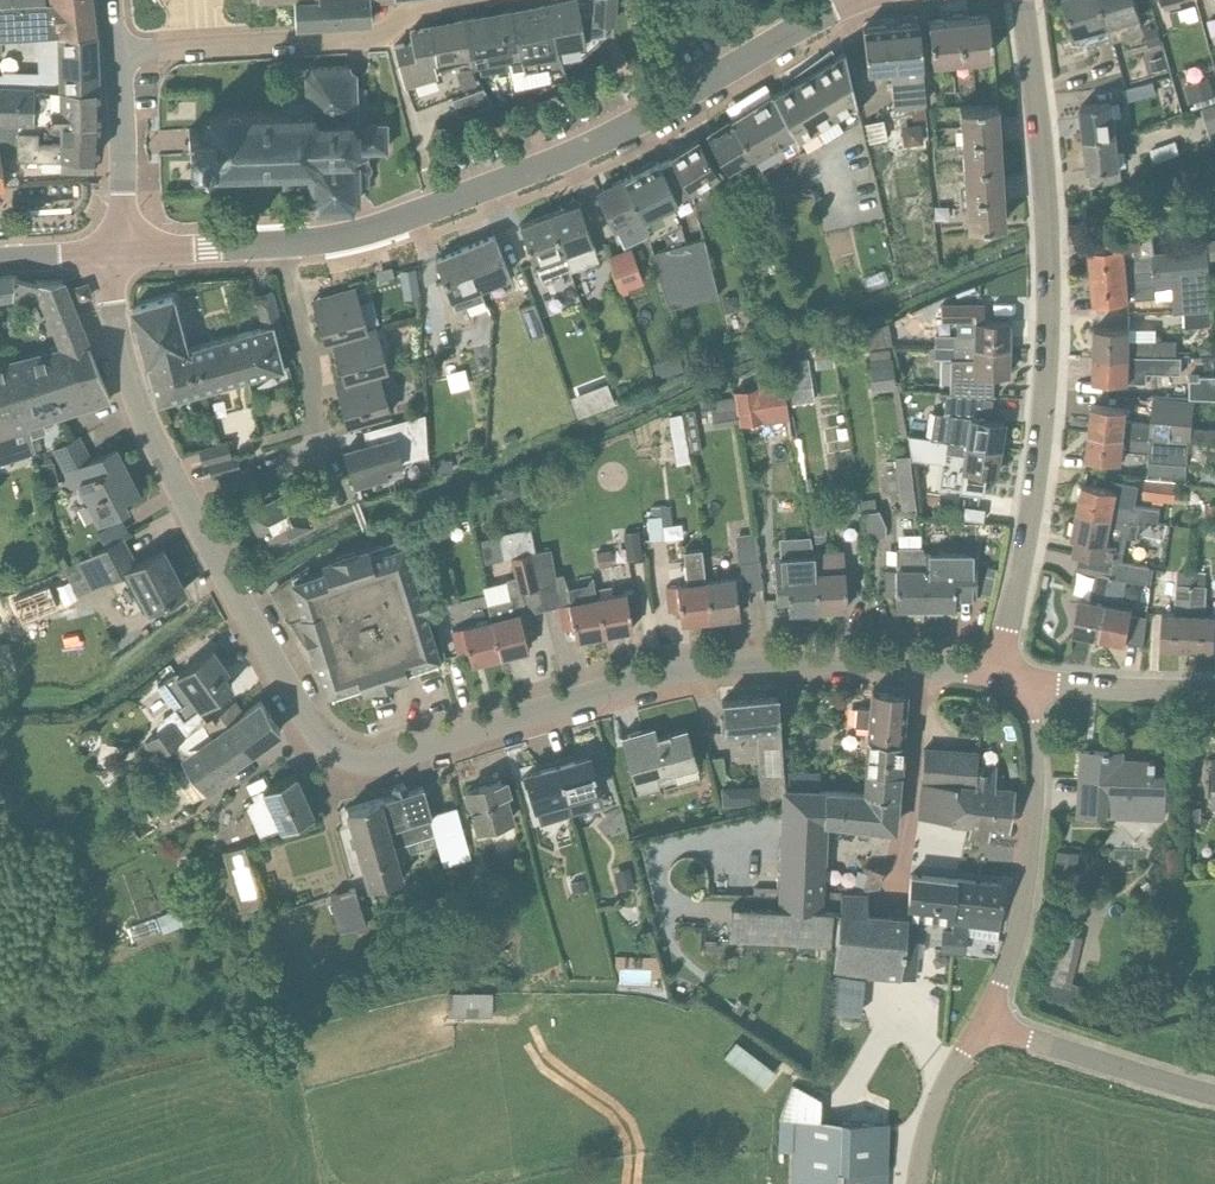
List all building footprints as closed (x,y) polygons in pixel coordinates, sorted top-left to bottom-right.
[(4,34),(36,33),(95,30),(91,0),(0,0),(0,35),(4,34)] [(295,26),(372,21),(370,0),(294,0),(295,26)] [(612,23),(614,0),(579,0),(540,7),(552,39),(556,52),(564,73),(600,43),(596,39),(597,22),(612,23)] [(1108,25),(1109,25),(1103,0),(1066,0),(1077,34),(1108,25)] [(1141,15),(1136,0),(1103,0),(1109,25),(1108,25),(1112,40),(1144,31),(1139,15),(1141,15)] [(511,12),(522,58),(526,78),(560,71),(556,52),(552,39),(540,7),(512,13),(512,12),(511,12)] [(463,21),(469,53),(473,69),(508,61),(522,58),(511,12),(510,12),(510,13),(499,15),(499,14),(497,15),(487,17),(480,18),(466,21),(466,20),(464,21),(463,21)] [(968,14),(958,15),(948,16),(948,19),(930,21),(930,20),(928,21),(932,58),(962,55),(992,53),(988,15),(986,15),(968,17),(968,14)] [(437,61),(453,57),(469,53),(463,21),(430,28),(437,61)] [(893,104),(925,102),(918,23),(863,28),(866,69),(890,67),(893,104)] [(1161,43),(1157,27),(1144,30),(1149,46),(1161,43)] [(436,75),(433,61),(437,61),(430,28),(426,28),(410,31),(412,42),(402,44),(394,47),(400,68),(404,84),(436,75)] [(36,33),(38,71),(22,71),(22,87),(97,89),(95,34),(95,30),(36,33)] [(772,94),(733,118),(762,170),(798,149),(803,147),(817,139),(817,138),(858,113),(844,51),(785,86),(771,94),(772,94)] [(1167,68),(1163,56),(1150,60),(1153,72),(1167,68)] [(355,91),(355,82),(354,74),(353,74),(351,73),(350,72),(349,71),(349,70),(348,69),(348,68),(348,66),(312,67),(312,69),(311,70),(311,71),(310,72),(309,74),(308,74),(306,75),(305,75),(306,92),(281,93),(281,112),(209,114),(210,115),(209,116),(209,117),(209,118),(208,119),(206,121),(205,121),(203,122),(203,129),(200,129),(189,129),(190,155),(203,154),(203,162),(205,162),(206,163),(208,164),(209,165),(210,166),(210,167),(211,169),(283,168),(283,186),(309,186),(309,202),(311,203),(312,203),(313,204),(314,205),(315,206),(315,208),(316,209),(316,210),(352,209),(352,207),(352,206),(353,205),(353,204),(354,203),(356,202),(358,201),(357,184),(367,184),(367,173),(368,172),(369,171),(369,170),(370,169),(370,168),(369,167),(369,165),(368,164),(367,164),(366,150),(386,150),(385,123),(365,124),(364,110),(365,110),(366,109),(366,108),(367,108),(367,107),(367,105),(367,104),(366,103),(365,102),(364,101),(363,90),(355,91)] [(476,83),(471,66),(455,71),(460,87),(476,83)] [(1210,78),(1185,85),(1190,103),(1214,96),(1214,95),(1210,78)] [(18,133),(18,121),(34,122),(34,119),(98,120),(97,89),(22,87),(0,86),(0,133),(18,133)] [(1143,97),(1139,86),(1126,90),(1130,101),(1143,97)] [(452,98),(458,117),(493,104),(483,87),(452,98)] [(1085,140),(1118,136),(1114,102),(1081,106),(1085,140)] [(1000,162),(999,144),(1002,144),(1001,124),(998,124),(998,123),(997,106),(997,104),(957,105),(958,126),(960,145),(961,164),(1000,162)] [(1208,134),(1214,132),(1214,104),(1201,108),(1208,134)] [(762,170),(733,118),(706,134),(725,165),(737,158),(748,177),(759,172),(763,190),(764,189),(771,186),(762,170)] [(883,118),(864,123),(868,143),(888,138),(883,118)] [(0,133),(0,146),(18,146),(18,156),(60,157),(60,172),(94,172),(95,157),(96,157),(97,129),(98,120),(34,119),(34,122),(18,121),(18,133),(0,133)] [(907,143),(927,142),(926,123),(906,124),(907,143)] [(1122,179),(1121,166),(1119,138),(1085,140),(1090,186),(1113,183),(1122,179)] [(670,156),(688,187),(692,192),(693,200),(695,207),(716,202),(702,178),(717,169),(698,139),(670,156)] [(1180,153),(1176,142),(1151,151),(1155,164),(1180,156),(1180,153)] [(658,161),(625,177),(642,211),(648,238),(681,223),(675,210),(693,200),(692,192),(688,187),(675,194),(658,161)] [(962,184),(964,203),(966,226),(1005,222),(1004,220),(1003,202),(1006,202),(1004,182),(1002,182),(1001,181),(1000,162),(961,164),(962,184)] [(614,224),(642,211),(625,177),(598,191),(614,224)] [(36,219),(74,217),(73,192),(35,194),(36,219)] [(570,267),(571,270),(599,260),(594,247),(595,247),(593,241),(577,199),(571,202),(572,206),(551,214),(570,267)] [(715,221),(711,205),(697,208),(702,228),(714,225),(713,222),(715,221)] [(540,278),(570,267),(551,214),(520,225),(533,262),(534,262),(540,278)] [(1105,232),(1106,249),(1090,250),(1092,276),(1154,274),(1209,268),(1208,251),(1154,256),(1152,228),(1105,232)] [(481,284),(508,272),(494,236),(466,248),(481,284)] [(718,297),(704,238),(652,252),(668,308),(718,297)] [(435,260),(443,280),(436,283),(443,300),(481,284),(466,248),(435,260)] [(633,249),(610,257),(622,292),(645,285),(633,249)] [(1185,315),(1210,314),(1210,312),(1211,312),(1209,268),(1154,274),(1092,276),(1095,304),(1128,301),(1157,299),(1156,291),(1172,289),(1174,313),(1185,313),(1185,315)] [(414,271),(398,273),(400,283),(416,280),(414,271)] [(13,297),(12,276),(0,277),(0,299),(13,297)] [(487,293),(514,287),(512,277),(485,283),(487,293)] [(32,441),(47,436),(42,422),(110,399),(62,281),(39,282),(58,347),(0,362),(0,388),(23,386),(34,425),(29,427),(32,441)] [(91,296),(87,285),(74,289),(78,300),(91,296)] [(366,331),(354,289),(321,298),(325,312),(317,314),(325,343),(341,338),(366,331)] [(262,327),(281,322),(273,292),(254,297),(262,327)] [(145,358),(186,348),(172,297),(132,308),(136,326),(140,338),(141,344),(145,358)] [(545,334),(535,302),(519,308),(530,339),(532,339),(542,335),(545,334)] [(984,305),(960,305),(941,305),(941,321),(973,321),(972,334),(952,333),(952,335),(934,334),(934,344),(952,345),(1008,348),(1009,321),(984,321),(984,305)] [(1210,314),(1185,315),(1185,329),(1211,328),(1210,314)] [(276,333),(283,331),(281,322),(262,327),(263,328),(237,335),(249,378),(285,368),(276,333)] [(867,351),(892,348),(889,325),(866,334),(867,351)] [(344,381),(380,372),(387,370),(376,328),(366,331),(341,338),(345,351),(337,353),(344,381)] [(1130,341),(1130,329),(1095,328),(1095,355),(1189,355),(1189,351),(1179,351),(1179,341),(1130,341)] [(199,391),(249,378),(237,335),(186,348),(199,391)] [(1213,354),(1213,342),(1205,342),(1200,348),(1200,355),(1213,354)] [(1008,375),(1008,348),(952,345),(934,344),(934,359),(950,360),(950,392),(940,392),(940,393),(972,395),(995,397),(995,395),(992,395),(993,375),(1008,375)] [(834,367),(832,346),(822,347),(814,348),(816,370),(834,367)] [(156,403),(179,397),(199,391),(186,348),(145,358),(156,403)] [(892,358),(889,358),(888,350),(869,352),(869,361),(872,391),(895,388),(892,358)] [(1189,355),(1095,355),(1094,382),(1145,384),(1146,371),(1173,372),(1176,372),(1176,377),(1184,376),(1184,356),(1189,356),(1189,355)] [(785,370),(790,405),(814,401),(809,366),(785,370)] [(348,425),(391,413),(380,372),(344,381),(348,394),(340,397),(348,425)] [(1214,399),(1214,378),(1201,378),(1201,382),(1191,382),(1191,398),(1214,399)] [(741,389),(746,422),(770,419),(767,400),(779,398),(777,384),(741,389)] [(614,404),(606,385),(594,391),(601,409),(614,404)] [(29,427),(34,425),(23,386),(0,388),(0,464),(35,454),(32,441),(29,427)] [(943,413),(948,414),(970,417),(971,412),(972,395),(946,393),(943,413)] [(713,427),(738,423),(736,407),(734,407),(733,397),(715,400),(715,408),(711,408),(713,427)] [(1191,427),(1193,402),(1159,399),(1156,424),(1126,421),(1127,410),(1093,406),(1090,431),(1154,438),(1192,443),(1214,445),(1214,429),(1191,427)] [(683,412),(690,455),(702,453),(694,410),(683,412)] [(427,455),(425,414),(372,428),(376,442),(345,450),(354,485),(387,476),(384,467),(427,455)] [(689,463),(681,414),(668,417),(676,465),(689,463)] [(964,444),(1000,450),(1004,422),(991,420),(970,417),(948,414),(944,441),(946,441),(964,444)] [(1090,431),(1087,460),(1123,464),(1124,451),(1157,454),(1153,480),(1178,483),(1187,484),(1188,468),(1189,469),(1192,443),(1154,438),(1090,431)] [(503,437),(507,446),(520,442),(516,432),(503,437)] [(115,448),(94,459),(81,435),(54,450),(73,487),(79,484),(100,521),(127,508),(123,499),(138,492),(115,448)] [(911,458),(927,460),(930,439),(908,435),(911,458)] [(964,444),(946,441),(945,453),(964,455),(959,492),(983,495),(986,474),(996,476),(1000,450),(964,444)] [(208,463),(232,457),(228,443),(199,450),(202,465),(208,463)] [(894,457),(897,475),(911,473),(909,455),(894,457)] [(38,459),(46,492),(60,488),(54,461),(52,462),(51,456),(38,459)] [(218,477),(241,471),(237,456),(232,457),(208,463),(212,478),(218,477)] [(437,460),(438,471),(453,471),(452,459),(437,460)] [(222,491),(251,484),(247,469),(241,471),(218,477),(222,491)] [(522,494),(516,479),(501,486),(507,500),(522,494)] [(1153,480),(1146,480),(1143,497),(1175,501),(1178,483),(1153,480)] [(1114,502),(1116,491),(1083,484),(1078,511),(1140,523),(1143,508),(1114,502)] [(812,492),(809,527),(812,528),(811,534),(812,534),(812,542),(826,543),(828,508),(824,508),(825,494),(812,492)] [(292,493),(250,514),(266,546),(313,522),(309,513),(304,516),(292,493)] [(900,501),(901,511),(916,509),(915,499),(900,501)] [(650,507),(651,517),(661,516),(662,525),(672,524),(671,506),(650,507)] [(862,513),(865,537),(886,538),(886,527),(878,510),(862,513)] [(1137,537),(1140,523),(1078,511),(1072,537),(1077,538),(1074,553),(1080,554),(1083,555),(1084,554),(1122,561),(1127,536),(1137,537)] [(651,517),(646,517),(649,541),(663,539),(662,525),(661,516),(651,517)] [(499,534),(503,559),(510,558),(515,578),(506,580),(510,599),(488,604),(499,657),(517,652),(517,653),(518,652),(518,651),(522,650),(522,651),(523,651),(527,650),(525,639),(535,636),(529,613),(544,610),(538,579),(533,553),(529,528),(499,534)] [(625,533),(628,563),(644,561),(640,531),(625,533)] [(741,563),(759,560),(762,560),(760,534),(735,536),(738,563),(741,563)] [(79,560),(95,589),(127,570),(149,611),(164,601),(185,590),(163,549),(142,560),(137,563),(122,535),(79,560)] [(425,594),(419,596),(403,547),(329,570),(326,562),(323,563),(325,571),(311,576),(307,569),(273,590),(291,618),(284,621),(285,623),(300,618),(314,659),(316,658),(328,692),(438,657),(423,608),(429,606),(425,594)] [(533,553),(538,579),(555,575),(551,549),(533,553)] [(611,549),(596,551),(598,568),(613,566),(611,549)] [(706,582),(705,582),(701,549),(683,552),(687,584),(667,586),(670,612),(680,611),(681,623),(709,619),(706,582)] [(925,607),(924,554),(924,549),(896,550),(896,570),(885,570),(886,595),(896,595),(896,607),(925,607)] [(854,570),(844,571),(843,551),(813,552),(818,610),(847,609),(846,596),(856,596),(854,570)] [(775,554),(777,601),(788,600),(788,612),(801,611),(802,617),(815,616),(814,611),(818,610),(815,573),(813,552),(775,554)] [(976,554),(930,554),(924,554),(925,607),(955,607),(955,598),(976,598),(976,554)] [(1122,562),(1122,561),(1084,554),(1083,555),(1080,554),(1077,570),(1097,574),(1092,601),(1080,599),(1073,632),(1098,637),(1110,578),(1123,580),(1147,584),(1150,568),(1122,562)] [(759,560),(741,563),(742,579),(745,578),(746,590),(762,588),(759,560)] [(1188,648),(1192,572),(1178,571),(1177,586),(1176,613),(1163,613),(1161,647),(1188,648)] [(1206,588),(1206,573),(1192,572),(1188,648),(1214,650),(1214,616),(1204,615),(1206,588)] [(61,574),(25,583),(33,606),(69,598),(61,574)] [(706,582),(709,619),(739,616),(738,604),(748,603),(746,590),(745,578),(742,579),(706,582)] [(1119,607),(1123,580),(1110,578),(1098,637),(1126,643),(1133,609),(1119,607)] [(598,599),(604,634),(633,629),(631,618),(640,616),(636,591),(598,599)] [(559,606),(564,630),(573,628),(576,640),(604,634),(598,599),(559,606)] [(471,664),(499,657),(488,604),(488,605),(491,621),(452,631),(458,655),(468,652),(471,664)] [(164,681),(157,686),(183,721),(200,709),(200,708),(232,685),(224,674),(228,670),(213,649),(177,675),(175,672),(164,681)] [(901,739),(905,694),(874,691),(872,691),(872,708),(868,708),(856,707),(855,726),(869,727),(868,737),(901,739)] [(783,789),(782,769),(778,697),(723,701),(724,717),(721,716),(722,731),(747,730),(748,745),(761,745),(763,771),(765,804),(783,802),(783,789)] [(204,723),(212,735),(182,757),(210,794),(222,786),(215,776),(280,730),(261,701),(242,714),(233,702),(204,723)] [(156,733),(144,742),(156,757),(183,737),(176,727),(172,722),(156,733)] [(621,737),(624,746),(638,793),(658,788),(656,779),(697,768),(686,728),(657,736),(654,727),(621,737)] [(899,768),(901,739),(868,737),(865,766),(899,768)] [(1085,749),(1078,812),(1108,816),(1110,800),(1130,802),(1130,809),(1150,811),(1152,799),(1167,800),(1169,776),(1154,775),(1154,768),(1155,769),(1156,761),(1150,760),(1150,763),(1109,760),(1110,752),(1085,749)] [(978,754),(926,750),(924,750),(922,779),(922,780),(975,787),(977,766),(978,754)] [(569,805),(572,815),(573,817),(588,812),(585,801),(601,797),(589,756),(578,759),(577,754),(557,760),(568,800),(569,805)] [(535,766),(537,771),(526,774),(537,815),(552,810),(555,820),(572,815),(569,805),(568,800),(556,760),(535,766)] [(723,760),(712,762),(715,789),(726,787),(723,760)] [(895,821),(896,811),(899,768),(865,766),(862,792),(865,792),(863,826),(888,829),(890,829),(892,829),(893,828),(894,827),(895,826),(895,825),(896,824),(896,823),(896,822),(895,821)] [(992,789),(995,769),(977,766),(975,787),(969,823),(968,836),(987,838),(989,826),(1008,828),(1012,791),(992,789)] [(783,789),(820,790),(820,771),(782,769),(783,789)] [(281,827),(283,830),(314,816),(295,774),(275,783),(264,789),(252,794),(255,801),(250,803),(248,809),(261,838),(281,827)] [(969,823),(975,787),(922,780),(922,779),(919,818),(969,823)] [(478,829),(512,820),(501,781),(467,790),(468,795),(467,795),(467,796),(468,796),(471,804),(470,805),(470,806),(471,805),(478,829)] [(394,846),(434,835),(431,817),(423,787),(407,791),(405,783),(392,787),(393,788),(395,795),(379,799),(391,850),(395,849),(394,846)] [(862,792),(820,790),(783,789),(783,802),(783,821),(825,822),(863,826),(865,792),(862,792)] [(722,797),(722,807),(748,805),(748,796),(722,797)] [(403,877),(398,857),(395,849),(391,850),(379,799),(347,808),(363,866),(369,886),(403,877)] [(1201,823),(1202,806),(1189,806),(1188,823),(1201,823)] [(469,859),(465,841),(456,810),(431,817),(434,835),(436,834),(445,866),(469,859)] [(146,811),(129,822),(140,841),(157,829),(146,811)] [(780,910),(777,910),(773,945),(831,948),(833,912),(833,911),(832,911),(821,911),(822,893),(822,884),(824,841),(782,841),(780,910)] [(262,905),(244,846),(223,853),(240,911),(262,905)] [(1076,879),(1078,854),(1054,850),(1052,875),(1076,879)] [(490,880),(486,863),(474,866),(478,883),(490,880)] [(880,885),(884,871),(865,866),(863,872),(866,872),(864,889),(867,890),(880,885)] [(616,876),(620,891),(635,887),(631,872),(630,868),(615,872),(616,876)] [(953,921),(956,879),(911,875),(907,917),(904,939),(916,941),(918,918),(932,919),(953,921)] [(966,925),(998,927),(1002,883),(1001,883),(1001,884),(956,879),(953,921),(954,921),(953,930),(952,951),(965,952),(966,925)] [(571,885),(574,894),(587,890),(584,881),(571,885)] [(366,925),(355,889),(329,896),(342,933),(366,925)] [(904,939),(907,917),(874,914),(867,913),(867,896),(852,896),(841,895),(834,971),(914,979),(918,941),(916,941),(904,939)] [(773,945),(777,910),(731,908),(730,943),(773,945)] [(952,951),(953,930),(942,930),(941,953),(951,954),(952,951)] [(1044,980),(1063,984),(1074,935),(1057,931),(1044,980)] [(621,955),(620,983),(655,984),(656,956),(621,955)] [(452,1015),(496,1014),(495,990),(451,991),(452,1015)] [(254,1007),(253,994),(228,996),(229,1009),(254,1007)] [(842,1026),(853,1027),(854,1015),(843,1014),(842,1026)] [(763,1093),(763,1092),(775,1078),(735,1047),(723,1062),(763,1093)] [(820,1122),(821,1098),(792,1085),(779,1120),(778,1140),(793,1141),(792,1183),(887,1183),(888,1123),(865,1123),(820,1122)]
